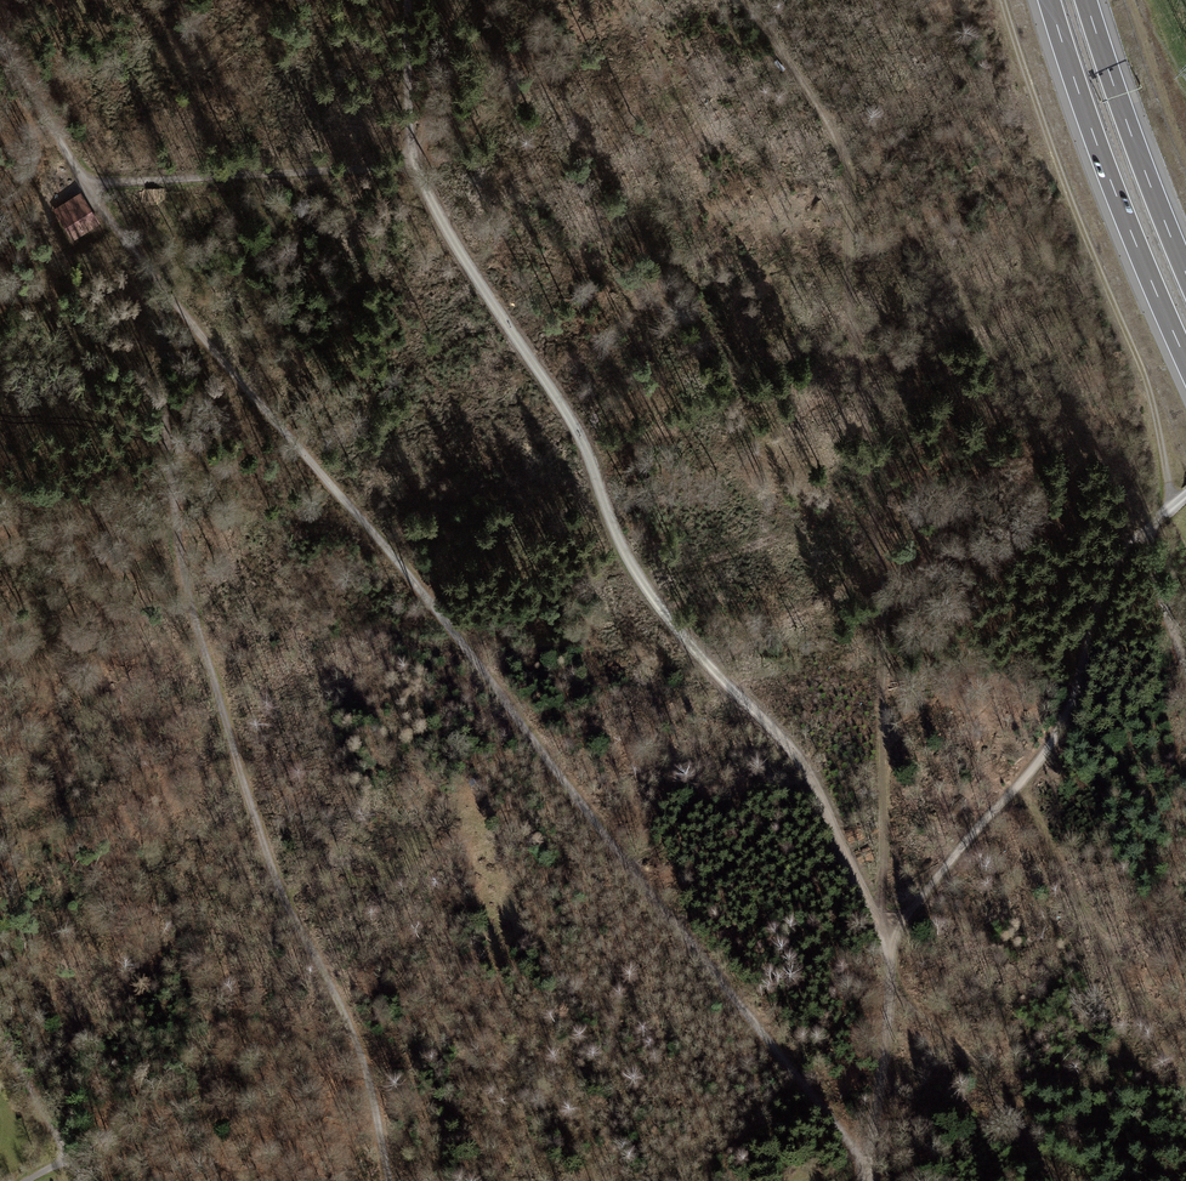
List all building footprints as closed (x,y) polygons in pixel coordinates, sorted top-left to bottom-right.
[(83,202),(63,215),(75,235),(96,222),(83,202)] [(797,1168),(790,1180),(822,1180),(797,1168)]
